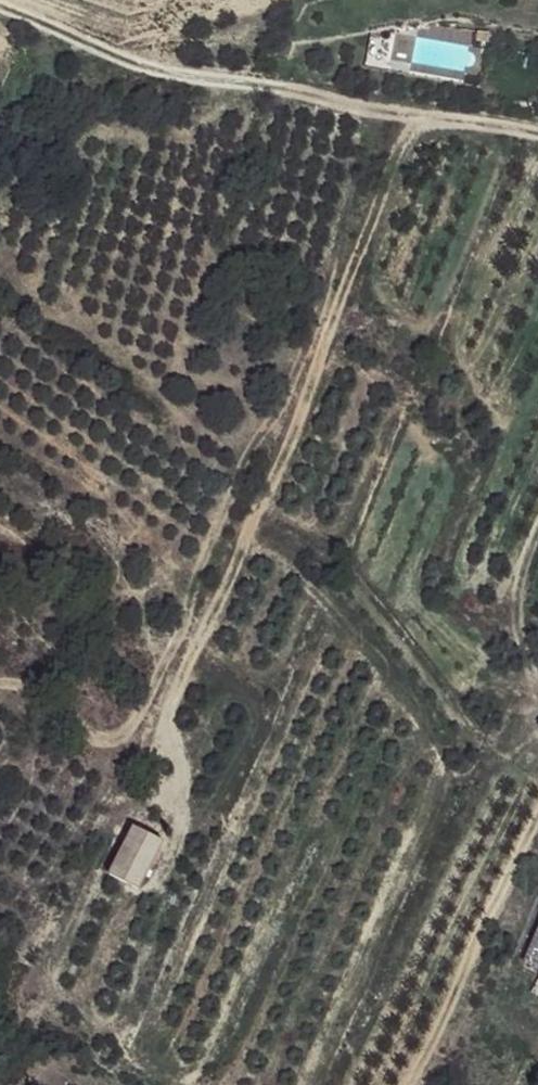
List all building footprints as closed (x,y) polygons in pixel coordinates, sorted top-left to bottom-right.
[(138,890),(163,841),(134,827),(109,875),(138,890)] [(526,961),(537,968),(537,935),(526,961)]
